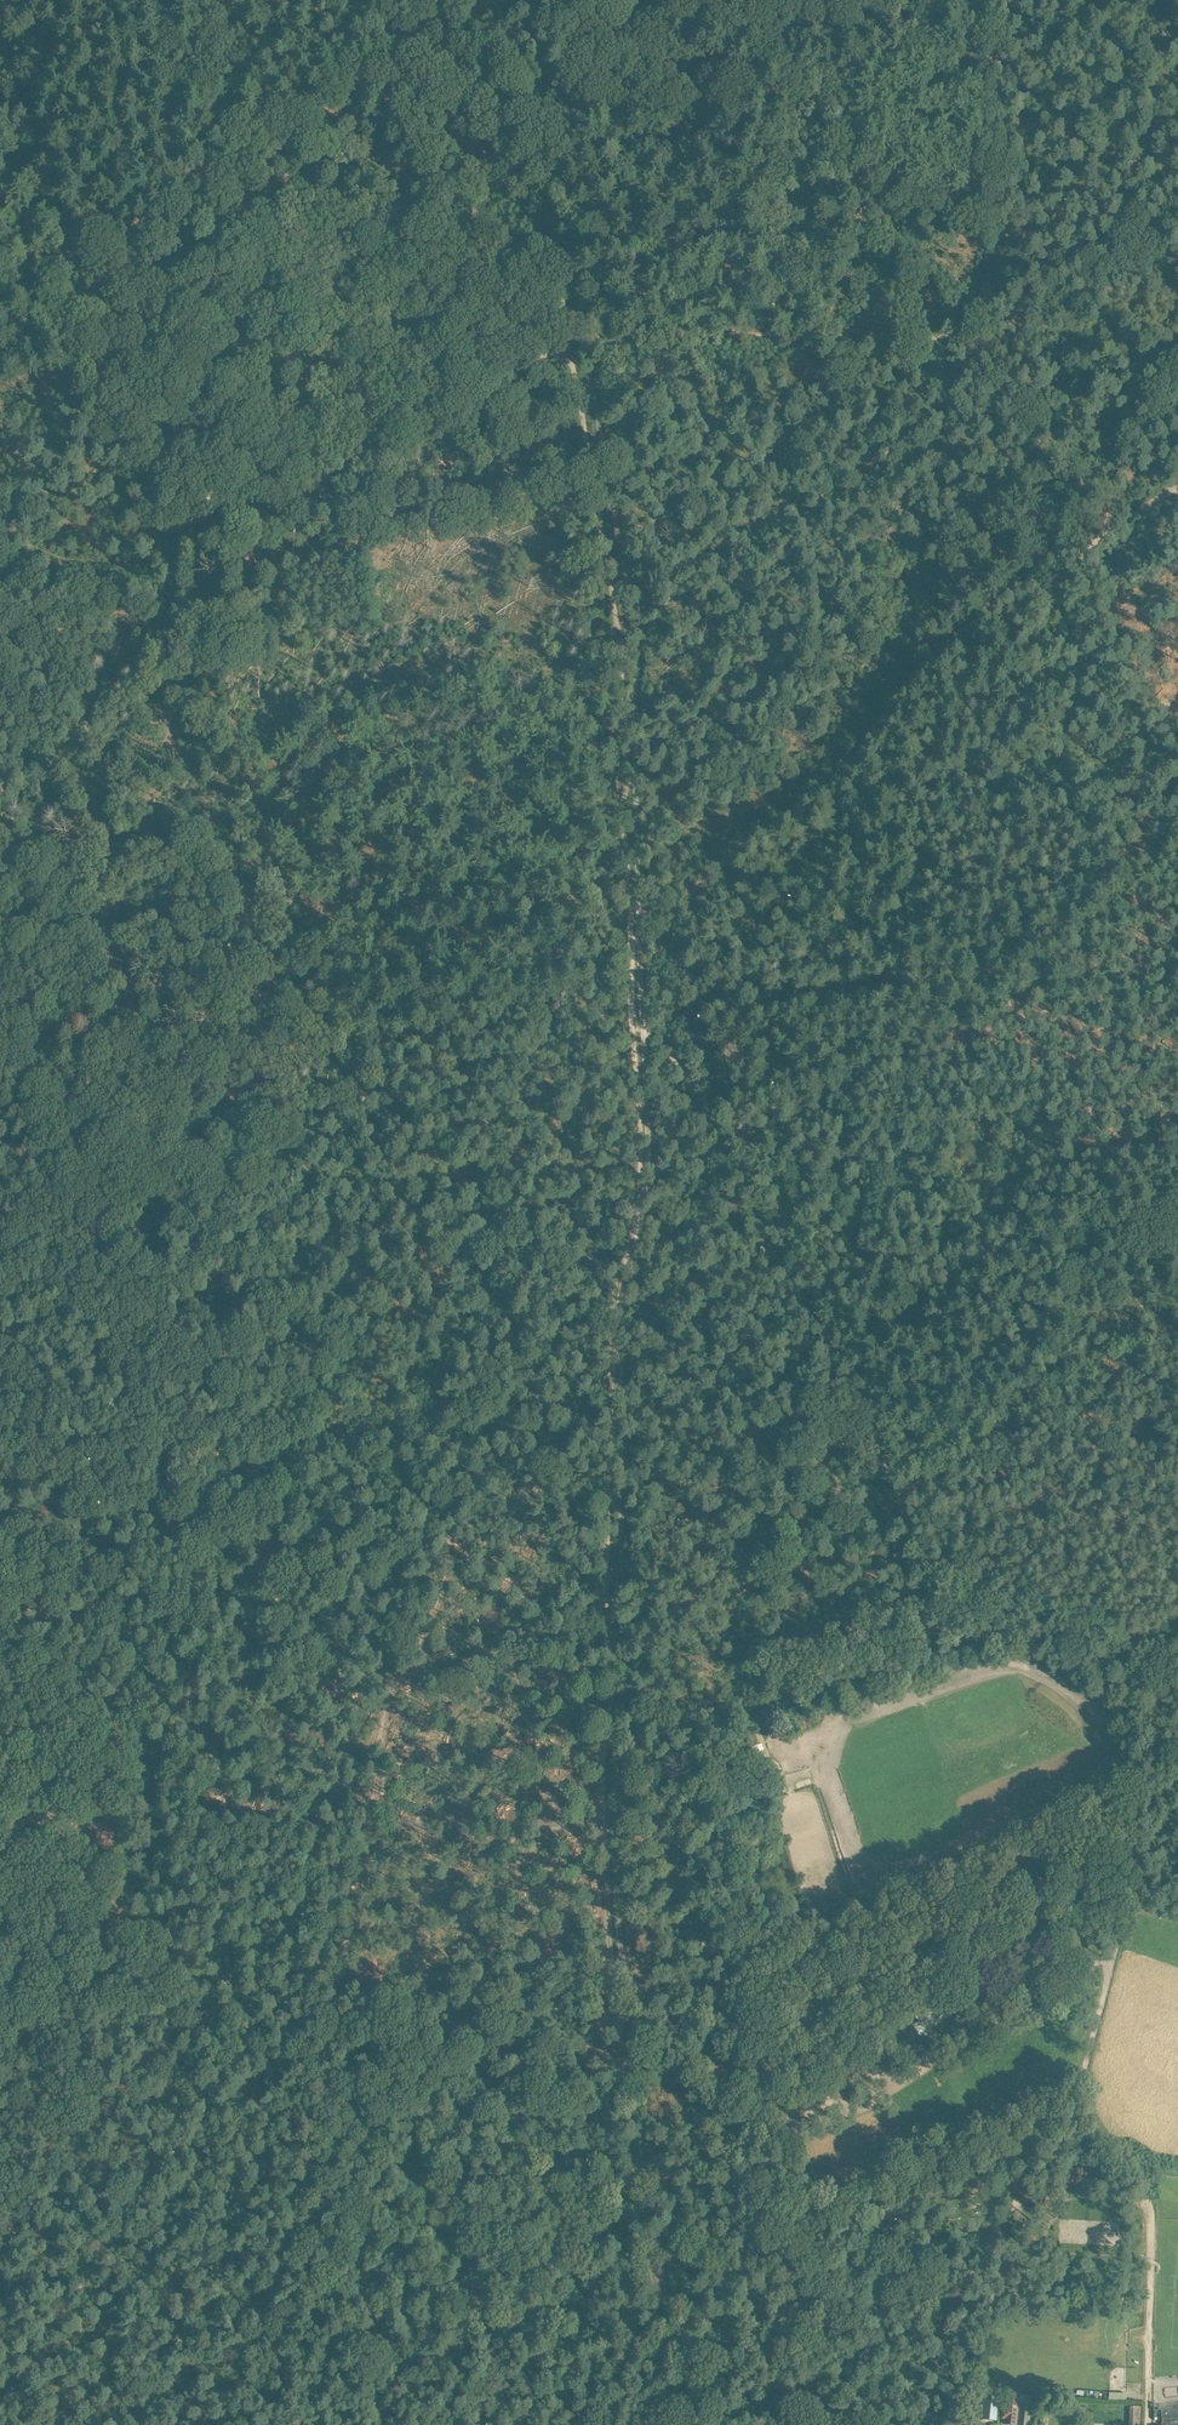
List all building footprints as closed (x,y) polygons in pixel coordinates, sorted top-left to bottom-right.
[(996,2420),(998,2395),(984,2394),(981,2419),(996,2420)] [(1018,2398),(1007,2397),(1006,2406),(1003,2406),(1002,2418),(1005,2418),(1005,2419),(1017,2420),(1018,2398)] [(1031,2407),(1018,2405),(1017,2420),(1029,2421),(1031,2407)] [(1129,2405),(1129,2424),(1140,2424),(1141,2406),(1129,2405)]
